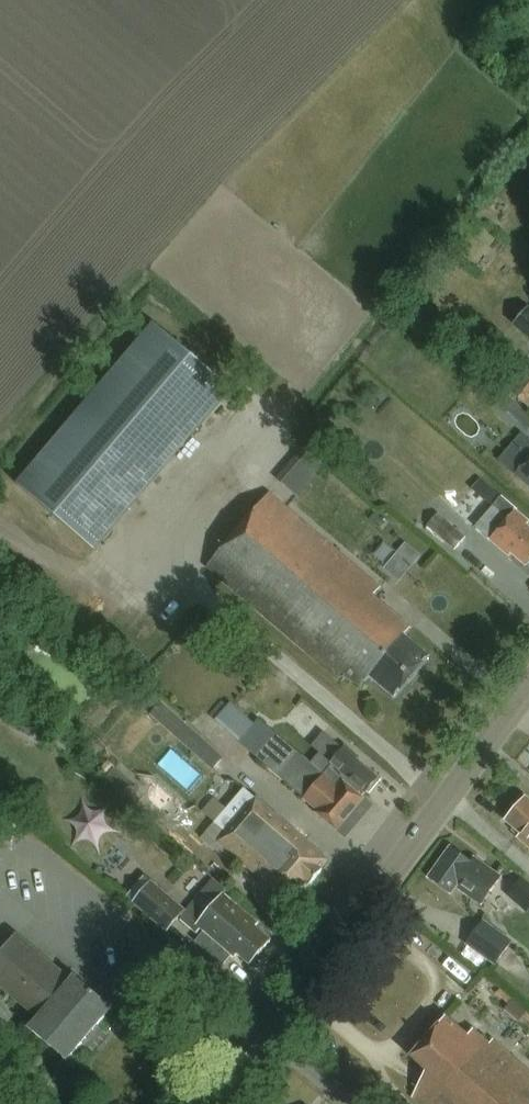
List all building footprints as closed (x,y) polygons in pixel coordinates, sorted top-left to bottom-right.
[(512,325),(528,338),(528,307),(527,306),(512,325)] [(95,551),(233,390),(154,323),(16,484),(95,551)] [(507,391),(528,409),(528,365),(507,391)] [(527,434),(528,431),(528,414),(506,394),(495,406),(527,434)] [(516,473),(528,484),(528,459),(516,473)] [(292,464),(282,483),(302,494),(312,474),(292,464)] [(476,474),(468,483),(507,517),(490,538),(508,553),(511,550),(526,563),(528,561),(528,525),(527,523),(528,521),(516,511),(517,510),(501,496),(502,495),(488,483),(488,484),(476,474)] [(394,698),(430,656),(404,634),(410,627),(373,595),(380,586),(270,493),(206,568),(340,681),(343,676),(361,684),(368,676),(394,698)] [(464,537),(437,513),(426,526),(454,549),(464,537)] [(213,769),(223,757),(161,702),(151,714),(213,769)] [(231,702),(215,721),(317,809),(313,813),(333,830),(363,795),(361,793),(363,790),(327,760),(321,767),(310,759),(308,761),(259,718),(255,723),(231,702)] [(319,749),(310,759),(321,767),(327,760),(363,790),(366,787),(368,789),(380,775),(370,767),(369,768),(356,756),(358,754),(344,743),(342,746),(324,731),(313,744),(319,749)] [(159,809),(171,797),(156,780),(144,792),(159,809)] [(294,898),(327,860),(244,788),(214,823),(228,835),(221,843),(266,882),(264,885),(275,894),(281,887),(294,898)] [(524,796),(505,820),(521,833),(517,837),(528,847),(528,800),(524,796)] [(481,901),(499,875),(475,858),(472,862),(451,847),(430,876),(451,891),(456,884),(481,901)] [(235,896),(214,878),(179,919),(203,938),(206,934),(233,958),(237,954),(250,965),(270,942),(253,928),(258,922),(232,900),(235,896)] [(135,900),(169,929),(186,908),(152,880),(135,900)] [(512,941),(483,920),(466,944),(495,965),(512,941)] [(0,954),(0,989),(36,1018),(28,1029),(67,1062),(86,1041),(89,1044),(102,1029),(98,1026),(114,1007),(73,975),(70,979),(16,934),(0,954)] [(515,998),(504,1007),(517,1021),(527,1011),(515,998)] [(493,1038),(490,1042),(474,1028),(469,1034),(446,1014),(412,1054),(428,1067),(414,1095),(424,1103),(528,1103),(528,1069),(493,1038)]
